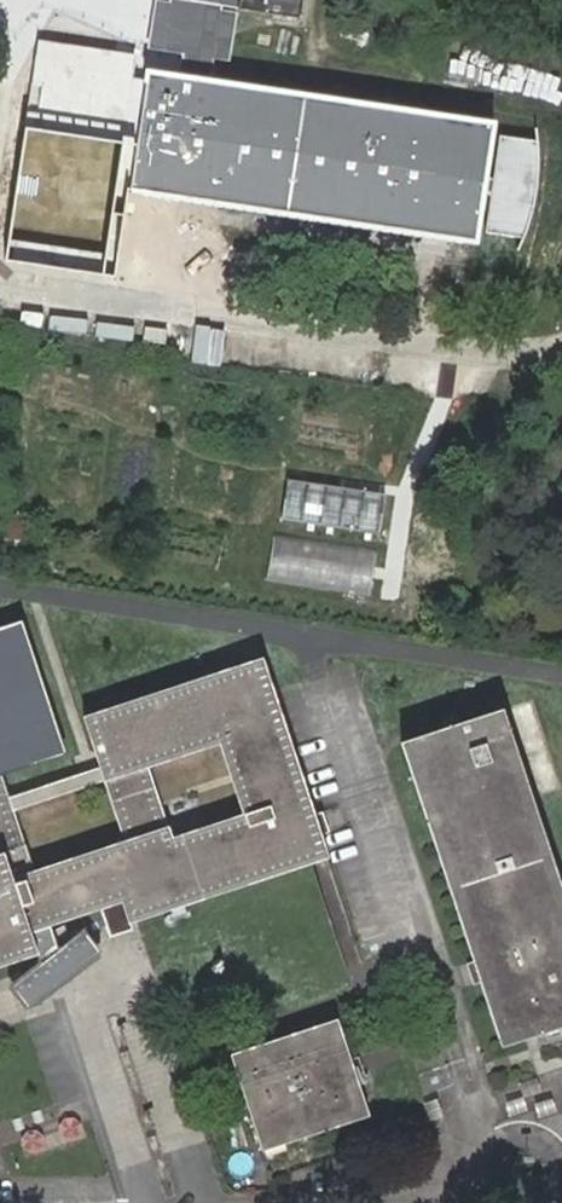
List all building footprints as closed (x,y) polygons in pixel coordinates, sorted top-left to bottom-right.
[(178,53),(215,59),(231,61),(236,13),(222,11),(223,4),(300,19),(303,0),(170,0),(169,5),(156,3),(153,22),(149,47),(178,53)] [(127,49),(41,40),(11,255),(61,265),(110,271),(118,202),(122,172),(133,59),(127,49)] [(212,80),(215,59),(178,53),(178,56),(152,51),(149,51),(149,62),(145,68),(129,190),(475,243),(477,234),(485,236),(516,240),(527,241),(538,209),(542,184),(543,162),(541,144),(501,137),(492,135),(494,121),(212,80)] [(197,358),(254,363),(258,326),(200,321),(197,358)] [(388,494),(288,479),(282,520),(383,534),(388,494)] [(382,548),(276,534),(271,571),(377,585),(382,548)] [(62,751),(21,622),(0,629),(0,772),(62,751)] [(242,813),(183,833),(203,898),(326,856),(264,660),(85,718),(99,766),(104,781),(149,764),(218,743),(242,813)] [(502,712),(404,744),(479,974),(501,1043),(561,1024),(561,896),(502,712)] [(104,781),(123,840),(168,825),(149,764),(104,781)] [(33,869),(12,811),(104,781),(99,766),(8,796),(0,774),(0,850),(18,844),(27,871),(33,869)] [(123,840),(33,869),(27,871),(46,925),(110,906),(123,901),(130,920),(203,898),(183,833),(172,836),(168,825),(123,840)] [(18,844),(0,850),(0,963),(47,947),(53,945),(46,925),(27,871),(18,844)] [(336,1018),(228,1053),(261,1150),(368,1114),(336,1018)]
